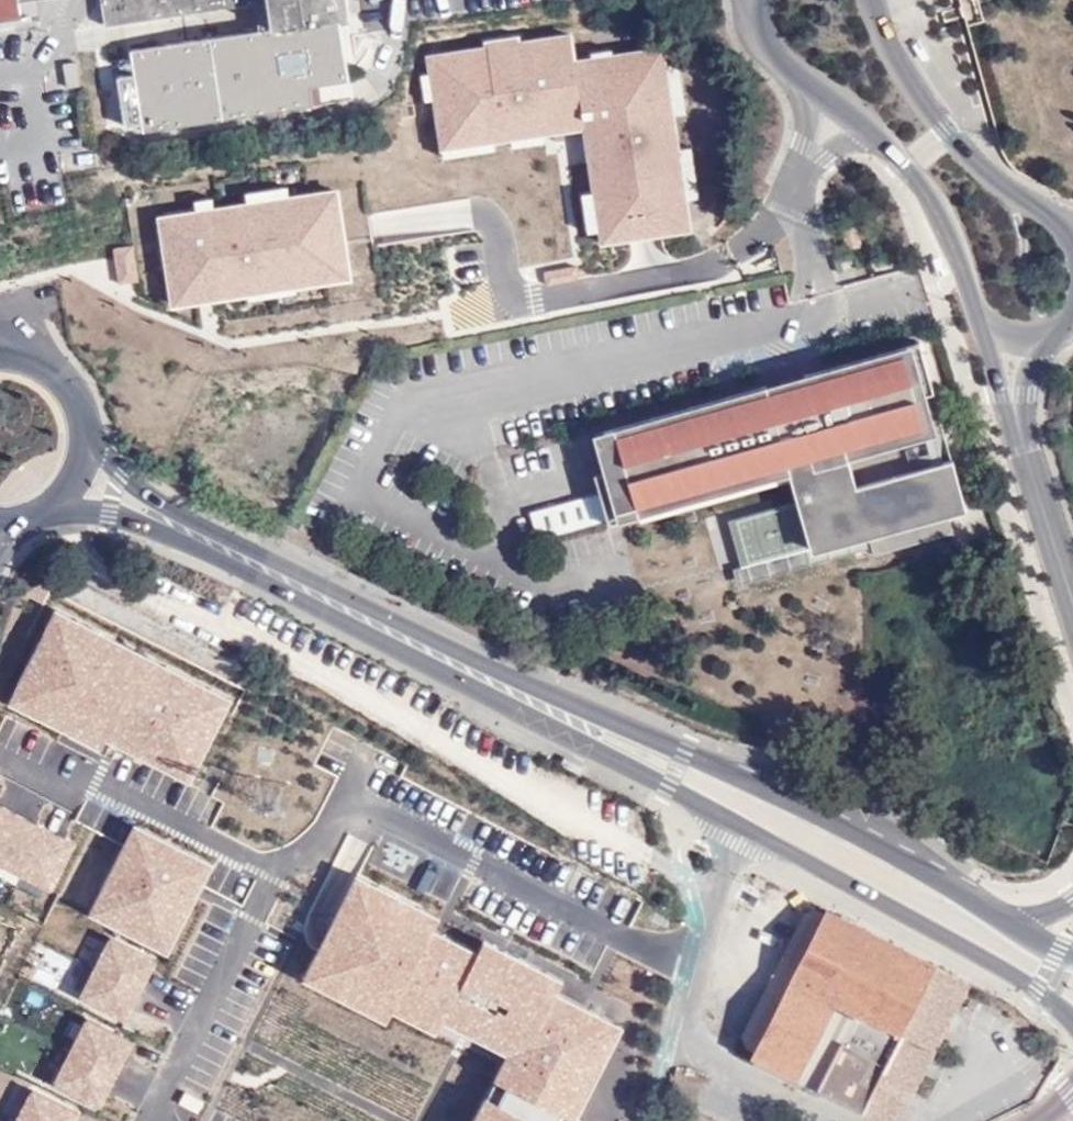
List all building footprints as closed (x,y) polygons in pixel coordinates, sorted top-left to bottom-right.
[(22,16),(19,1),(28,0),(0,0),(0,20),(22,16)] [(105,26),(267,0),(272,28),(130,50),(143,132),(314,105),(311,86),(349,81),(339,18),(350,16),(347,0),(101,0),(105,26)] [(574,37),(429,61),(445,158),(579,136),(581,148),(599,253),(694,237),(663,51),(578,65),(574,37)] [(63,65),(66,88),(79,86),(76,63),(63,65)] [(339,196),(158,222),(171,311),(210,305),(352,284),(339,196)] [(863,247),(857,226),(843,230),(849,250),(863,247)] [(116,281),(136,280),(133,245),(114,247),(116,281)] [(919,342),(593,434),(604,471),(593,473),(607,524),(789,473),(797,501),(811,549),(867,533),(871,546),(873,554),(952,532),(946,512),(965,507),(919,342)] [(530,511),(538,539),(597,523),(589,495),(530,511)] [(720,523),(737,583),(871,546),(867,533),(811,549),(797,501),(720,523)] [(77,621),(57,611),(52,621),(72,631),(77,621)] [(72,631),(52,621),(11,700),(35,712),(39,702),(78,721),(73,731),(103,747),(108,737),(119,743),(171,769),(177,760),(195,769),(226,710),(206,700),(212,690),(166,667),(162,677),(126,658),(131,649),(77,621),(72,631)] [(166,667),(131,649),(126,658),(162,677),(166,667)] [(226,710),(231,700),(212,690),(206,700),(226,710)] [(39,702),(35,712),(73,731),(78,721),(39,702)] [(252,771),(274,775),(279,747),(257,743),(252,771)] [(171,769),(190,779),(195,769),(177,760),(171,769)] [(74,844),(0,806),(0,863),(50,889),(74,844)] [(212,865),(135,826),(101,893),(111,898),(101,917),(157,945),(167,927),(177,932),(199,890),(212,865)] [(378,886),(358,876),(352,886),(372,896),(378,886)] [(593,1082),(622,1026),(557,993),(562,981),(484,941),(478,953),(460,944),(434,930),(415,921),(421,909),(378,886),(372,896),(352,886),(306,977),(344,997),(350,985),(394,1008),(422,1022),(427,1009),(444,1018),(511,1052),(497,1079),(510,1085),(501,1102),(488,1096),(475,1120),(573,1120),(593,1082)] [(101,893),(91,911),(101,917),(111,898),(101,893)] [(434,930),(440,918),(421,909),(415,921),(434,930)] [(969,983),(827,910),(820,922),(812,918),(751,1038),(759,1043),(753,1055),(816,1087),(841,1043),(884,1066),(898,1039),(933,1055),(969,983)] [(157,945),(167,950),(177,932),(167,927),(157,945)] [(156,961),(111,938),(81,997),(126,1020),(156,961)] [(344,997),(388,1019),(394,1008),(350,985),(344,997)] [(422,1022),(438,1030),(444,1018),(427,1009),(422,1022)] [(133,1042),(87,1019),(55,1082),(100,1105),(133,1042)] [(816,1087),(815,1089),(877,1120),(900,1120),(933,1055),(898,1039),(884,1066),(841,1043),(816,1087)] [(497,1079),(488,1096),(501,1102),(510,1085),(497,1079)] [(32,1089),(16,1120),(73,1120),(78,1113),(32,1089)] [(199,1111),(205,1101),(186,1092),(181,1102),(199,1111)]
